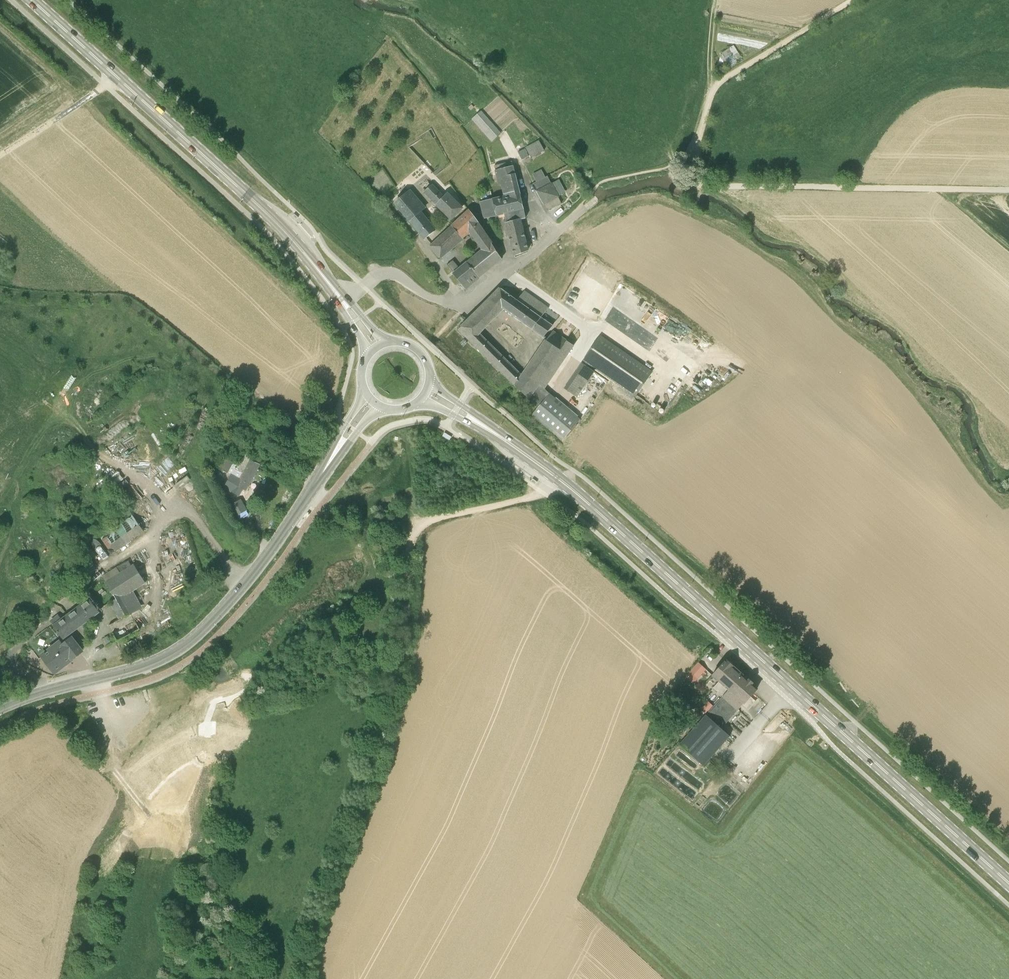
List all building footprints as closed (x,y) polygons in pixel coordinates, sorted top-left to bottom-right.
[(740,57),(733,46),(720,54),(726,65),(740,57)] [(492,142),(502,133),(482,110),(472,119),(492,142)] [(525,147),(526,148),(530,155),(531,157),(545,150),(539,140),(525,147)] [(522,160),(530,155),(526,148),(518,152),(522,160)] [(512,161),(502,164),(494,166),(495,172),(493,173),(495,181),(508,178),(516,176),(514,167),(513,167),(512,161)] [(504,197),(520,193),(516,176),(508,178),(495,181),(495,182),(498,181),(499,185),(501,185),(504,196),(497,197),(497,198),(504,197)] [(551,182),(549,177),(548,176),(546,177),(536,182),(533,183),(537,191),(537,192),(544,204),(547,211),(561,203),(558,197),(557,194),(558,194),(552,183),(552,182),(551,182)] [(451,220),(464,208),(447,192),(444,196),(432,184),(423,193),(451,220)] [(427,207),(411,189),(395,203),(414,226),(421,234),(423,236),(425,239),(437,229),(422,211),(427,207)] [(504,213),(524,208),(522,201),(520,193),(504,197),(497,198),(501,214),(504,213)] [(497,198),(497,197),(492,199),(481,201),(484,218),(501,214),(497,198)] [(504,213),(506,223),(515,256),(528,250),(520,220),(526,218),(525,218),(526,218),(524,208),(504,213)] [(469,233),(481,249),(482,249),(483,250),(488,256),(484,259),(490,266),(500,257),(470,212),(431,246),(441,258),(464,238),(469,233)] [(467,262),(479,276),(490,266),(484,259),(488,256),(483,250),(482,249),(481,249),(467,262)] [(453,260),(448,264),(447,265),(466,288),(479,276),(467,262),(459,268),(453,260)] [(517,301),(500,288),(487,301),(486,301),(485,302),(486,302),(479,309),(492,322),(504,310),(533,329),(544,338),(554,325),(541,317),(549,308),(525,291),(524,292),(517,301)] [(479,309),(467,321),(458,329),(529,399),(540,385),(545,388),(575,346),(567,341),(568,340),(553,331),(547,341),(545,340),(544,342),(522,374),(481,333),(492,322),(479,309)] [(583,360),(636,397),(653,371),(601,335),(583,360)] [(577,397),(595,371),(585,364),(567,391),(577,397)] [(589,390),(601,374),(597,371),(578,396),(583,399),(589,390)] [(540,385),(529,399),(538,408),(532,415),(540,421),(563,441),(581,419),(545,388),(540,385)] [(317,403),(326,408),(332,399),(323,393),(317,403)] [(203,448),(204,449),(214,455),(220,443),(209,437),(203,448)] [(253,455),(244,450),(238,463),(222,455),(216,467),(235,476),(234,476),(241,479),(248,465),(257,469),(262,459),(253,455)] [(246,490),(257,469),(248,465),(241,479),(234,476),(231,483),(234,484),(233,487),(235,488),(233,492),(242,497),(243,495),(246,490)] [(234,518),(238,515),(247,510),(240,499),(232,505),(231,505),(230,503),(227,504),(234,518)] [(134,512),(106,533),(119,550),(147,528),(134,512)] [(118,567),(121,572),(132,565),(129,561),(118,567)] [(110,603),(119,620),(132,613),(139,607),(134,598),(126,602),(124,597),(146,583),(135,563),(132,565),(121,572),(107,582),(114,594),(110,603)] [(54,627),(63,638),(68,634),(99,611),(88,599),(63,619),(58,613),(49,620),(54,626),(54,627)] [(55,671),(82,651),(68,634),(63,638),(54,627),(51,629),(49,627),(28,644),(40,659),(43,656),(55,671)] [(726,660),(712,675),(718,681),(713,687),(723,696),(728,690),(742,675),(743,675),(726,660)] [(697,662),(689,671),(698,679),(706,670),(697,662)] [(728,690),(743,704),(750,696),(757,688),(742,675),(728,690)] [(713,706),(706,714),(722,728),(743,704),(728,690),(723,696),(713,706)] [(706,714),(713,706),(707,701),(700,709),(706,714)] [(730,736),(722,728),(706,714),(680,744),(703,766),(730,736)]
